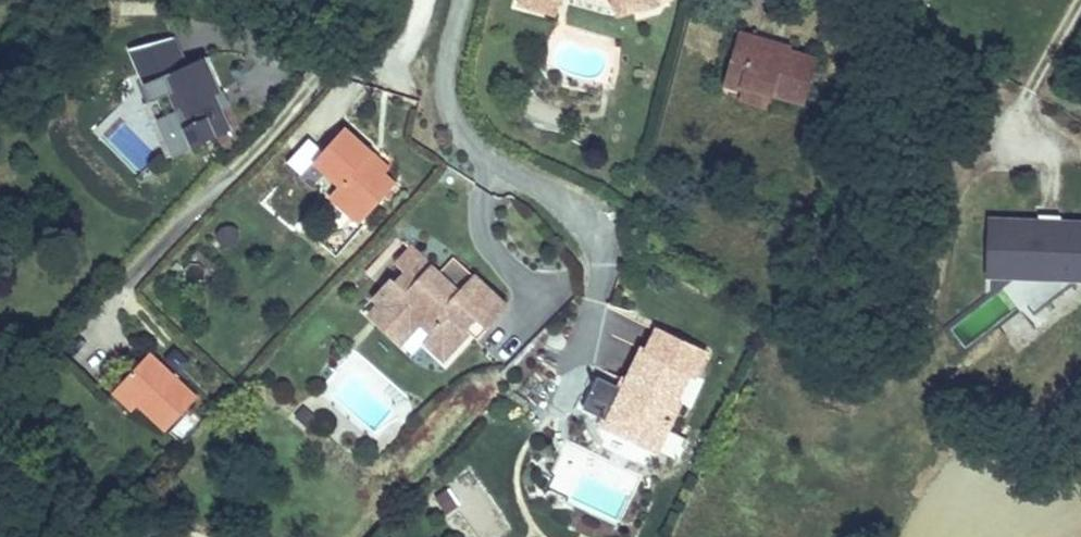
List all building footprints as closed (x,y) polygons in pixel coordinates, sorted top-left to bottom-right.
[(571,0),(553,0),(551,6),(568,11),(571,0)] [(669,3),(668,0),(628,0),(630,13),(669,3)] [(750,73),(797,88),(828,98),(842,53),(815,46),(817,39),(764,22),(750,73)] [(195,144),(231,128),(220,104),(218,99),(224,97),(206,56),(167,74),(195,144)] [(792,102),(797,88),(750,73),(744,87),(792,102)] [(173,154),(195,144),(167,74),(144,85),(173,154)] [(233,134),(245,121),(234,99),(220,104),(231,128),(233,134)] [(367,158),(374,151),(349,125),(324,151),(348,176),(340,182),(368,209),(394,183),(367,158)] [(399,178),(374,151),(367,158),(394,183),(399,178)] [(289,162),(271,194),(285,202),(303,171),(289,162)] [(368,209),(340,182),(334,187),(362,215),(368,209)] [(1059,224),(1059,215),(1040,215),(1040,223),(1059,224)] [(1059,224),(1040,223),(993,221),(991,261),(1039,263),(1038,275),(1024,274),(1004,289),(1021,310),(1027,306),(1034,315),(1080,280),(1080,225),(1059,224)] [(219,241),(238,244),(241,227),(222,223),(219,241)] [(412,271),(426,257),(416,247),(401,261),(412,271)] [(426,325),(429,328),(458,289),(426,257),(412,271),(402,281),(398,278),(379,296),(384,303),(383,304),(409,325),(426,325)] [(1038,275),(1039,263),(991,261),(991,273),(1024,274),(1038,275)] [(458,289),(429,328),(441,335),(433,345),(449,359),(473,334),(469,331),(480,320),(489,327),(505,302),(482,278),(465,295),(458,289)] [(505,302),(489,327),(491,328),(510,306),(505,302)] [(404,349),(426,325),(409,325),(383,304),(370,314),(404,349)] [(473,334),(480,342),(489,327),(480,320),(469,331),(473,334)] [(713,358),(665,335),(655,356),(650,354),(634,385),(631,384),(615,416),(683,449),(695,425),(683,419),(713,358)] [(114,376),(143,403),(165,423),(194,393),(145,347),(114,376)] [(137,408),(143,403),(114,376),(108,383),(137,408)] [(683,449),(615,416),(609,428),(677,462),(683,449)]
